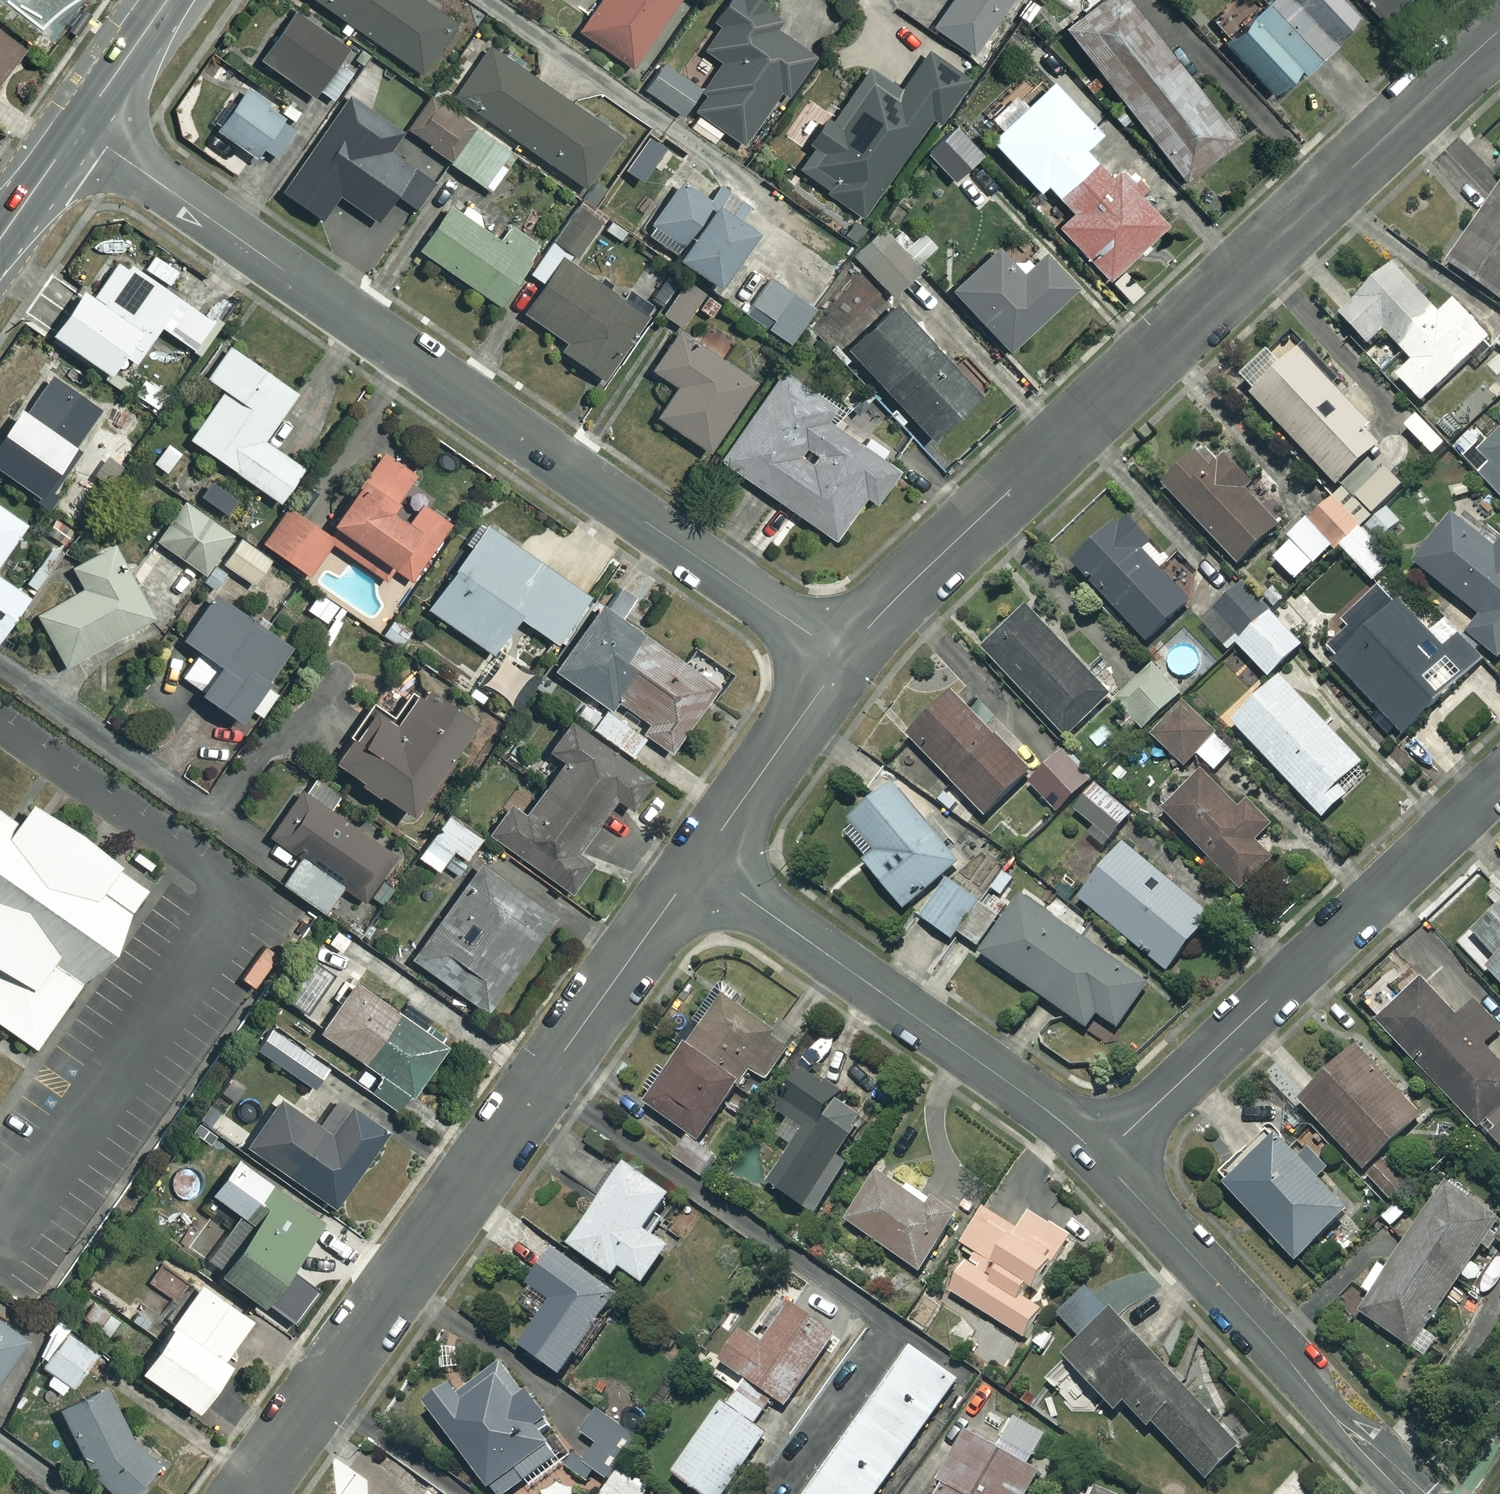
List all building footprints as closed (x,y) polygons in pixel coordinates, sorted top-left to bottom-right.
[(422,0),(318,0),(419,72),(454,23),(422,0)] [(576,30),(631,67),(676,0),(597,0),(576,30)] [(707,14),(718,21),(701,48),(720,61),(689,110),(696,115),(688,128),(713,144),(722,131),(743,144),(779,88),(788,94),(813,54),(761,21),(769,7),(758,0),(715,0),(707,14)] [(930,25),(971,52),(1006,0),(947,0),(930,25)] [(1014,11),(1045,46),(1062,31),(1035,0),(1026,0),(1014,11)] [(1127,0),(1099,0),(1063,28),(1181,178),(1243,130),(1214,93),(1206,100),(1127,0)] [(1338,0),(1262,0),(1219,40),(1268,92),(1293,69),(1298,75),(1332,43),(1325,36),(1351,13),(1338,0)] [(1380,16),(1396,0),(1364,0),(1380,16)] [(256,57),(312,95),(315,90),(330,100),(354,65),(337,54),(343,45),(290,8),(256,57)] [(25,55),(0,36),(0,88),(25,55)] [(617,136),(487,45),(452,94),(582,185),(617,136)] [(967,78),(927,49),(894,95),(864,74),(830,121),(809,106),(796,124),(818,140),(797,169),(859,214),(931,115),(937,119),(967,78)] [(699,83),(662,58),(641,90),(678,115),(699,83)] [(359,101),(375,79),(357,66),(341,90),(346,93),(296,164),(378,222),(393,200),(412,213),(434,181),(388,149),(401,131),(359,101)] [(1098,130),(1042,72),(1016,96),(1012,92),(987,116),(998,126),(986,137),(1036,189),(1043,182),(1069,210),(1054,224),(1104,276),(1167,217),(1118,166),(1108,176),(1080,146),(1098,130)] [(294,125),(241,85),(211,125),(251,155),(259,145),(272,155),(294,125)] [(471,124),(432,94),(407,128),(446,157),(471,124)] [(979,151),(952,123),(924,151),(951,179),(979,151)] [(514,154),(474,126),(450,162),(489,189),(514,154)] [(752,222),(685,175),(644,232),(712,280),(752,222)] [(1449,261),(1499,296),(1499,187),(1449,261)] [(600,215),(577,199),(551,236),(574,252),(600,215)] [(498,240),(445,203),(415,246),(495,301),(537,242),(510,223),(498,240)] [(851,254),(889,293),(936,247),(919,230),(909,240),(899,230),(890,239),(878,227),(851,254)] [(526,271),(541,281),(521,311),(563,339),(558,347),(603,377),(646,314),(566,260),(570,254),(547,239),(526,271)] [(1018,273),(994,246),(949,288),(1005,348),(1073,284),(1042,251),(1018,273)] [(142,267),(120,252),(93,290),(80,281),(47,328),(104,369),(110,360),(124,370),(157,323),(197,352),(217,323),(164,285),(176,269),(153,252),(142,267)] [(1441,313),(1393,262),(1340,311),(1369,343),(1385,328),(1413,359),(1398,374),(1422,400),(1473,353),(1480,360),(1496,344),(1455,300),(1441,313)] [(808,301),(768,276),(745,312),(785,337),(808,301)] [(975,392),(890,302),(843,347),(928,437),(975,392)] [(749,379),(676,331),(651,369),(674,384),(654,414),(704,448),(749,379)] [(1384,438),(1286,333),(1238,378),(1336,483),(1384,438)] [(294,389),(225,340),(202,373),(221,386),(186,435),(275,498),(299,464),(260,437),(294,389)] [(834,406),(780,368),(717,457),(829,536),(860,492),(871,499),(895,464),(827,416),(834,406)] [(52,369),(23,410),(13,403),(0,421),(0,468),(32,491),(96,400),(52,369)] [(1479,452),(1487,461),(1479,468),(1499,491),(1499,432),(1479,452)] [(181,450),(165,438),(148,462),(163,474),(181,450)] [(1206,448),(1200,454),(1186,439),(1152,471),(1238,561),(1277,524),(1242,486),(1249,479),(1227,456),(1220,462),(1206,448)] [(307,572),(328,541),(381,577),(390,565),(408,577),(448,519),(420,500),(406,520),(387,507),(413,469),(380,447),(362,474),(356,470),(320,523),(285,499),(258,538),(307,572)] [(119,465),(92,448),(81,467),(108,483),(119,465)] [(239,490),(212,472),(197,494),(224,512),(239,490)] [(1358,523),(1334,495),(1289,534),(1313,562),(1358,523)] [(229,533),(182,498),(154,537),(201,571),(229,533)] [(23,520),(0,505),(0,554),(23,520)] [(1400,521),(1387,507),(1366,526),(1380,540),(1400,521)] [(1453,512),(1415,560),(1482,614),(1468,631),(1499,656),(1499,654),(1499,542),(1497,546),(1453,512)] [(1150,539),(1128,515),(1076,562),(1147,640),(1190,601),(1141,547),(1150,539)] [(586,592),(481,522),(425,606),(490,650),(514,613),(554,640),(586,592)] [(268,556),(237,537),(221,562),(251,582),(268,556)] [(150,615),(110,541),(69,564),(81,585),(33,611),(62,663),(150,615)] [(25,595),(0,579),(0,633),(25,595)] [(1302,643),(1241,583),(1202,622),(1229,649),(1236,642),(1269,675),(1302,643)] [(322,587),(309,606),(333,624),(347,604),(322,587)] [(287,643),(210,589),(179,634),(197,647),(179,674),(235,714),(243,702),(260,714),(276,691),(261,680),(287,643)] [(716,683),(597,600),(551,668),(608,708),(614,699),(648,722),(641,731),(669,751),(716,683)] [(1437,641),(1404,605),(1339,665),(1406,738),(1486,663),(1452,627),(1437,641)] [(1109,694),(1029,606),(985,647),(1065,735),(1109,694)] [(525,672),(498,653),(480,679),(507,697),(525,672)] [(1131,733),(1140,724),(1143,727),(1181,691),(1154,662),(1116,699),(1125,708),(1115,717),(1131,733)] [(468,713),(416,679),(392,716),(366,699),(328,757),(405,808),(468,713)] [(1367,768),(1286,683),(1238,729),(1329,823),(1352,801),(1342,791),(1367,768)] [(1029,771),(952,691),(908,734),(985,814),(1029,771)] [(1235,749),(1184,699),(1151,733),(1185,766),(1197,752),(1215,770),(1235,749)] [(647,773),(565,716),(544,746),(560,757),(522,812),(508,802),(487,832),(569,889),(590,859),(575,848),(612,795),(626,804),(647,773)] [(1093,777),(1064,747),(1028,781),(1057,811),(1093,777)] [(1244,814),(1207,776),(1166,815),(1245,896),(1279,864),(1261,846),(1278,830),(1253,805),(1244,814)] [(1088,835),(1104,848),(1133,814),(1095,783),(1075,807),(1096,825),(1088,835)] [(958,860),(892,784),(842,827),(869,858),(865,861),(905,906),(958,860)] [(321,908),(339,882),(361,898),(393,852),(300,788),(269,834),(297,853),(279,878),(321,908)] [(0,809),(0,1026),(36,1052),(159,879),(49,802),(43,797),(24,824),(15,819),(11,816),(0,809)] [(480,835),(446,809),(414,853),(435,869),(451,847),(464,857),(480,835)] [(1212,914),(1123,842),(1079,896),(1167,968),(1212,914)] [(553,912),(478,859),(409,957),(484,1010),(553,912)] [(922,917),(953,937),(957,930),(979,944),(1001,910),(948,876),(922,917)] [(1148,982),(1023,895),(983,952),(1088,1026),(1098,1011),(1118,1025),(1148,982)] [(1474,932),(1496,955),(1486,965),(1499,980),(1499,907),(1474,932)] [(441,1042),(352,979),(317,1028),(361,1060),(349,1077),(394,1108),(441,1042)] [(1457,1016),(1422,979),(1378,1019),(1479,1128),(1482,1125),(1499,1145),(1499,1061),(1483,1043),(1499,1028),(1499,1025),(1476,999),(1457,1016)] [(776,1025),(725,989),(700,1024),(692,1018),(676,1040),(686,1047),(647,1102),(700,1140),(751,1069),(766,1080),(789,1048),(769,1034),(776,1025)] [(325,1064),(264,1024),(250,1045),(310,1086),(325,1064)] [(1421,1114),(1356,1044),(1299,1098),(1364,1167),(1421,1114)] [(780,1109),(790,1115),(778,1133),(794,1144),(769,1181),(815,1211),(849,1160),(839,1153),(868,1109),(806,1068),(780,1109)] [(244,1150),(247,1145),(332,1204),(385,1129),(346,1102),(328,1128),(277,1092),(249,1132),(221,1112),(210,1127),(244,1150)] [(1300,1155),(1277,1131),(1224,1180),(1295,1257),(1348,1209),(1317,1176),(1328,1167),(1309,1147),(1300,1155)] [(717,1157),(688,1136),(674,1156),(703,1177),(717,1157)] [(256,1298),(318,1216),(233,1152),(206,1187),(246,1217),(211,1263),(256,1298)] [(670,1192),(627,1161),(570,1241),(614,1273),(621,1264),(644,1281),(669,1246),(644,1228),(670,1192)] [(934,1209),(881,1171),(847,1219),(919,1269),(958,1213),(940,1201),(934,1209)] [(1391,1265),(1381,1259),(1362,1287),(1372,1293),(1360,1311),(1411,1346),(1498,1216),(1447,1181),(1391,1265)] [(1017,1227),(984,1207),(962,1242),(974,1250),(950,1290),(1030,1339),(1048,1310),(1023,1295),(1029,1284),(1040,1291),(1073,1237),(1028,1210),(1017,1227)] [(619,1292),(555,1245),(529,1281),(552,1298),(520,1342),(561,1372),(619,1292)] [(1164,1291),(1138,1262),(1109,1288),(1098,1276),(1059,1312),(1081,1337),(1064,1352),(1116,1409),(1126,1400),(1149,1425),(1154,1421),(1207,1478),(1242,1446),(1129,1323),(1164,1291)] [(815,1290),(789,1272),(746,1334),(739,1329),(718,1358),(787,1405),(837,1333),(802,1309),(815,1290)] [(248,1314),(196,1277),(134,1363),(190,1404),(225,1356),(220,1353),(248,1314)] [(117,1317),(83,1295),(72,1311),(107,1333),(117,1317)] [(0,1320),(0,1371),(24,1337),(0,1320)] [(96,1351),(62,1326),(37,1361),(70,1385),(96,1351)] [(911,1344),(804,1493),(875,1493),(958,1378),(911,1344)] [(501,1360),(463,1390),(454,1379),(426,1400),(498,1493),(505,1493),(558,1453),(538,1427),(551,1417),(527,1387),(524,1390),(501,1360)] [(155,1459),(128,1433),(99,1379),(54,1402),(91,1473),(113,1493),(133,1493),(143,1483),(137,1477),(155,1459)] [(728,1403),(724,1400),(673,1471),(705,1493),(723,1493),(767,1431),(754,1421),(768,1400),(743,1382),(728,1403)] [(603,1410),(585,1434),(595,1442),(581,1460),(573,1454),(564,1467),(585,1483),(596,1468),(606,1476),(637,1435),(603,1410)] [(1015,1415),(997,1445),(968,1428),(939,1479),(944,1482),(937,1493),(1030,1493),(1044,1470),(1030,1462),(1046,1433),(1015,1415)] [(620,1468),(600,1493),(645,1493),(649,1489),(620,1468)] [(1292,1472),(1275,1493),(1321,1493),(1292,1472)] [(1098,1486),(1094,1493),(1119,1493),(1098,1486)]
